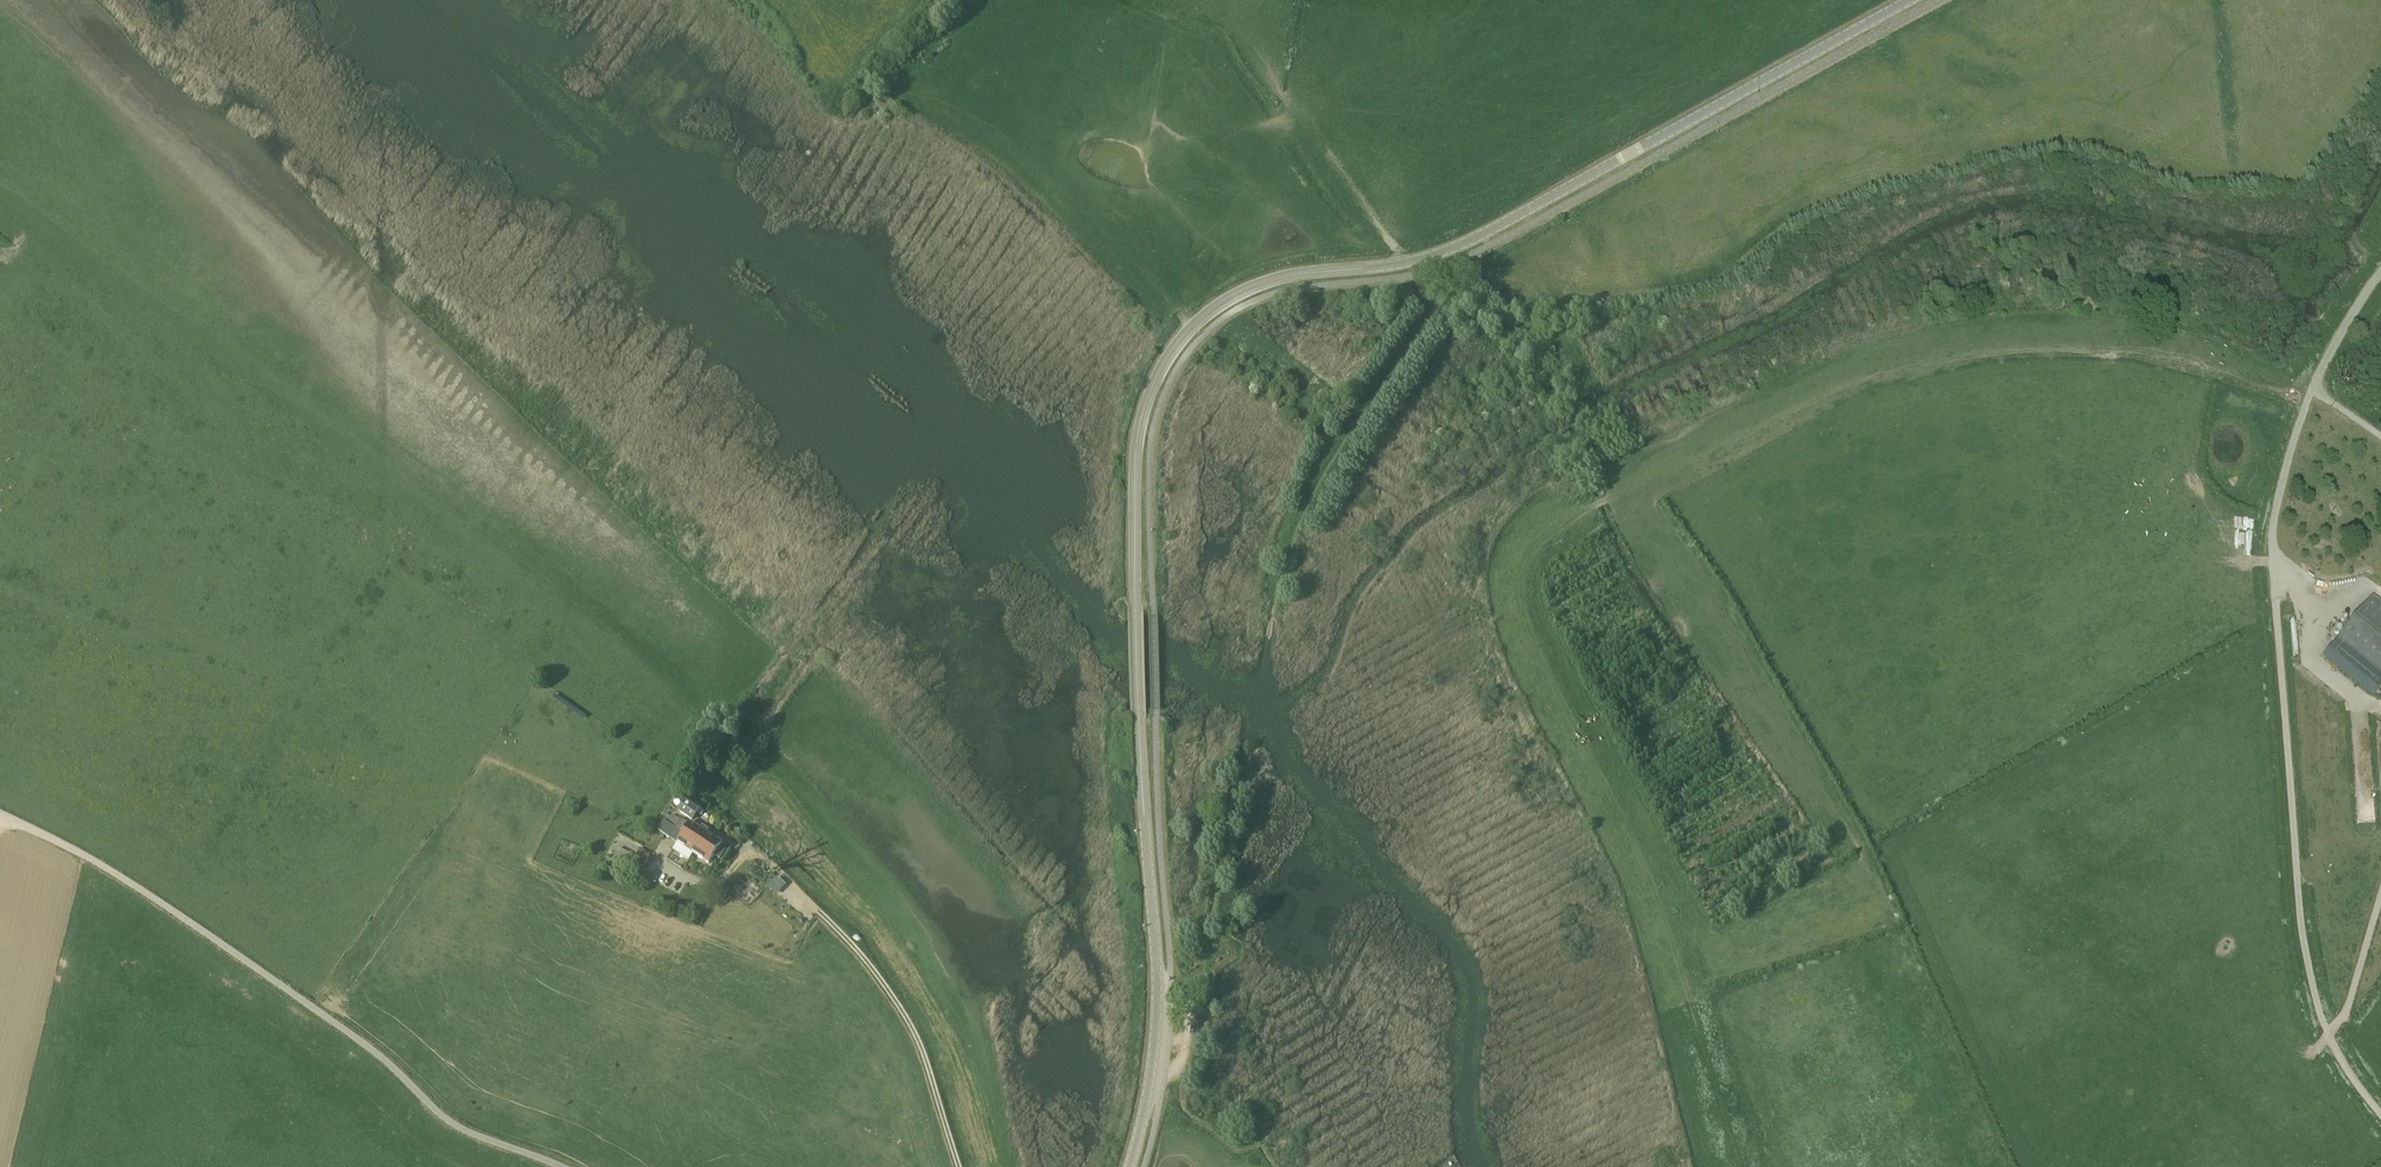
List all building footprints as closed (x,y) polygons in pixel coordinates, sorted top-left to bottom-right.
[(2373,595),(2334,642),(2380,679),(2380,601),(2373,595)] [(691,800),(681,813),(692,821),(702,807),(691,800)] [(677,829),(661,819),(656,827),(671,837),(677,829)] [(688,826),(683,833),(707,849),(706,851),(714,857),(719,860),(726,850),(721,846),(722,844),(707,834),(706,833),(708,830),(702,826),(700,829),(690,823),(688,826)] [(683,833),(677,843),(693,854),(709,864),(714,857),(706,851),(707,849),(683,833)] [(639,848),(636,854),(632,861),(644,868),(648,861),(651,855),(639,848)] [(618,849),(612,858),(626,866),(632,856),(618,849)]
